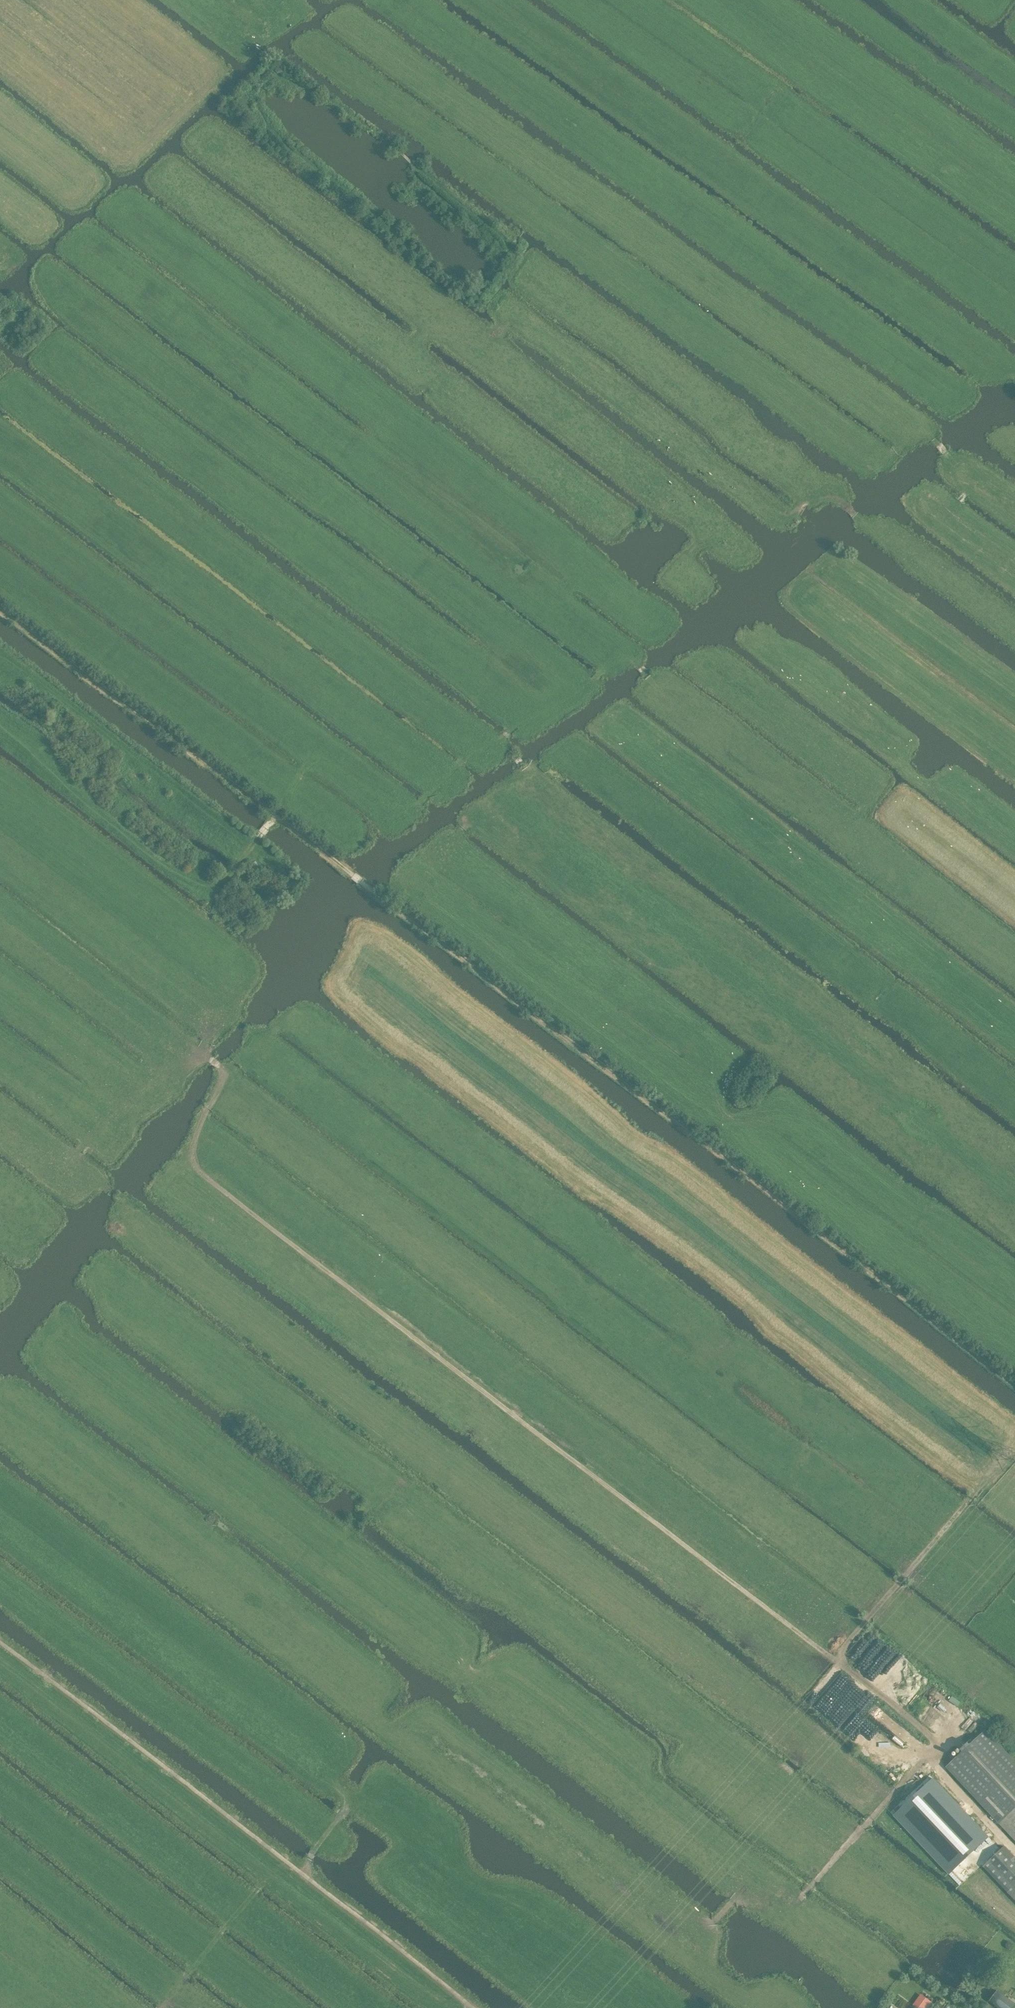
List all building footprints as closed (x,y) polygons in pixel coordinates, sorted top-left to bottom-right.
[(999,1823),(1014,1840),(1014,1761),(986,1730),(946,1767),(999,1823)] [(952,1879),(991,1842),(935,1782),(895,1818),(952,1879)] [(1014,1900),(1014,1864),(1001,1850),(983,1866),(1014,1900)] [(999,2007),(1013,2007),(1014,2005),(1014,2004),(997,1990),(990,2001),(999,2007)] [(918,2007),(924,2007),(929,2001),(922,1996),(915,2006),(918,2007)]
